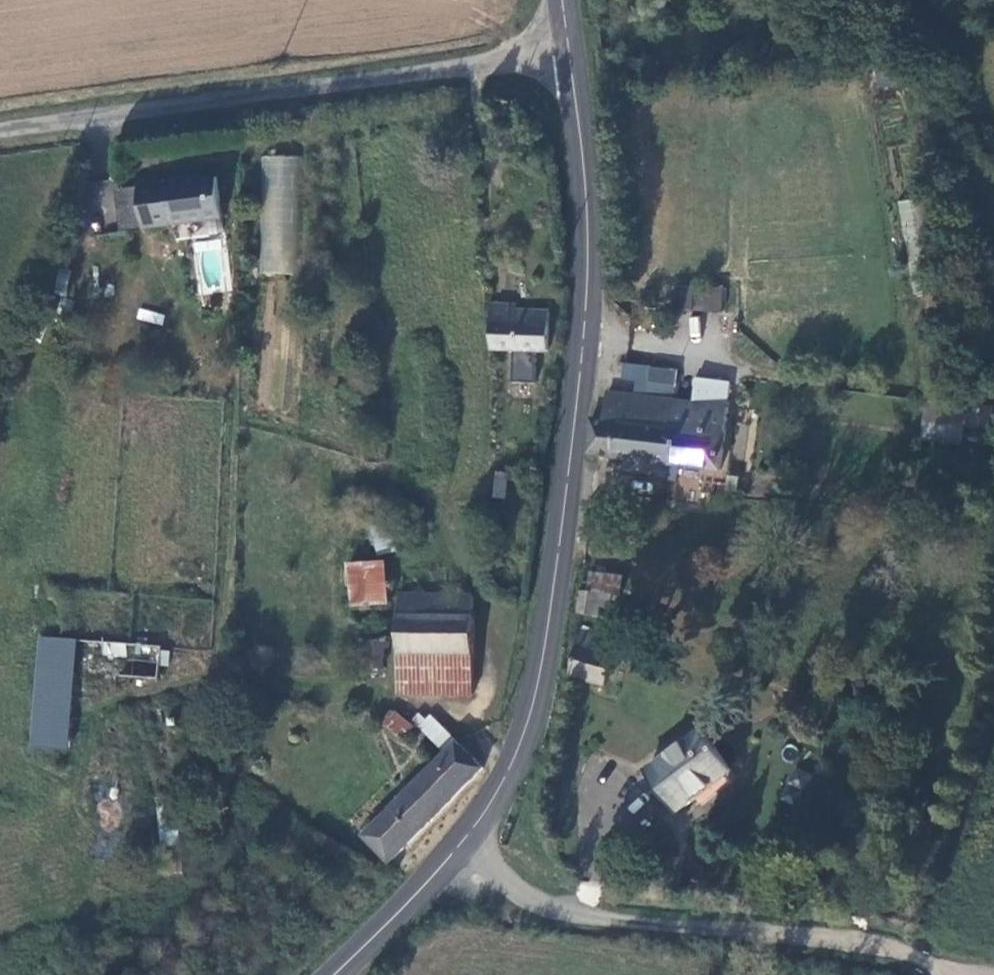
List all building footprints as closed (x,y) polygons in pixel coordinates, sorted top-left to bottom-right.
[(298,156),(262,155),(258,273),(294,274),(298,156)] [(211,176),(132,187),(137,228),(217,216),(211,176)] [(137,228),(132,187),(111,189),(117,231),(137,228)] [(908,294),(940,292),(933,196),(901,199),(908,294)] [(138,307),(135,318),(161,326),(164,315),(138,307)] [(513,308),(489,310),(490,352),(549,353),(549,315),(513,316),(513,308)] [(700,377),(694,403),(723,407),(727,382),(700,377)] [(589,415),(584,456),(668,466),(673,427),(668,426),(672,400),(608,391),(603,416),(589,415)] [(673,427),(668,466),(719,473),(727,407),(723,407),(694,403),(672,400),(668,426),(673,427)] [(963,442),(963,426),(984,427),(985,406),(922,404),(921,440),(963,442)] [(505,498),(506,471),(493,470),(492,497),(505,498)] [(381,572),(344,571),(344,611),(381,611),(381,572)] [(581,594),(604,595),(615,596),(615,578),(583,575),(581,594)] [(577,594),(575,617),(602,619),(604,595),(581,594),(577,594)] [(462,695),(467,600),(395,600),(395,695),(462,695)] [(381,611),(344,611),(346,647),(360,646),(361,674),(382,674),(381,611)] [(575,637),(566,682),(601,688),(610,643),(575,637)] [(75,679),(78,680),(157,685),(158,654),(77,650),(75,679)] [(73,760),(78,680),(75,679),(52,677),(46,758),(73,760)] [(400,739),(412,725),(391,708),(380,722),(400,739)] [(659,765),(690,803),(746,760),(717,720),(659,765)] [(445,761),(458,749),(433,722),(419,735),(445,761)] [(362,842),(386,867),(481,772),(458,749),(445,761),(362,842)]
